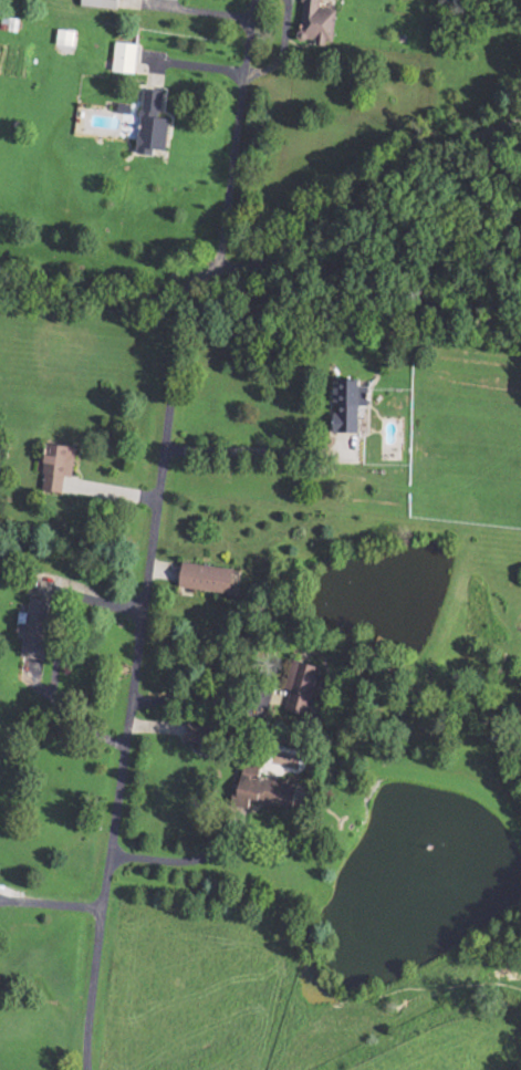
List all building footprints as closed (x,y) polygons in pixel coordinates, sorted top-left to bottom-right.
[(84,7),(121,8),(121,0),(84,0),(84,7)] [(322,7),(322,0),(303,0),(300,41),(335,44),(337,9),(322,7)] [(170,149),(171,118),(164,117),(165,89),(143,88),(141,148),(170,149)] [(335,379),(334,432),(359,433),(360,405),(367,405),(368,380),(335,379)] [(74,477),(79,447),(50,443),(43,489),(64,492),(66,476),(74,477)] [(186,560),(183,585),(238,592),(241,567),(186,560)] [(54,600),(28,596),(23,635),(27,636),(24,656),(46,659),(54,600)] [(322,664),(294,658),(283,710),(311,716),(322,664)] [(299,805),(301,780),(245,775),(243,800),(299,805)]
